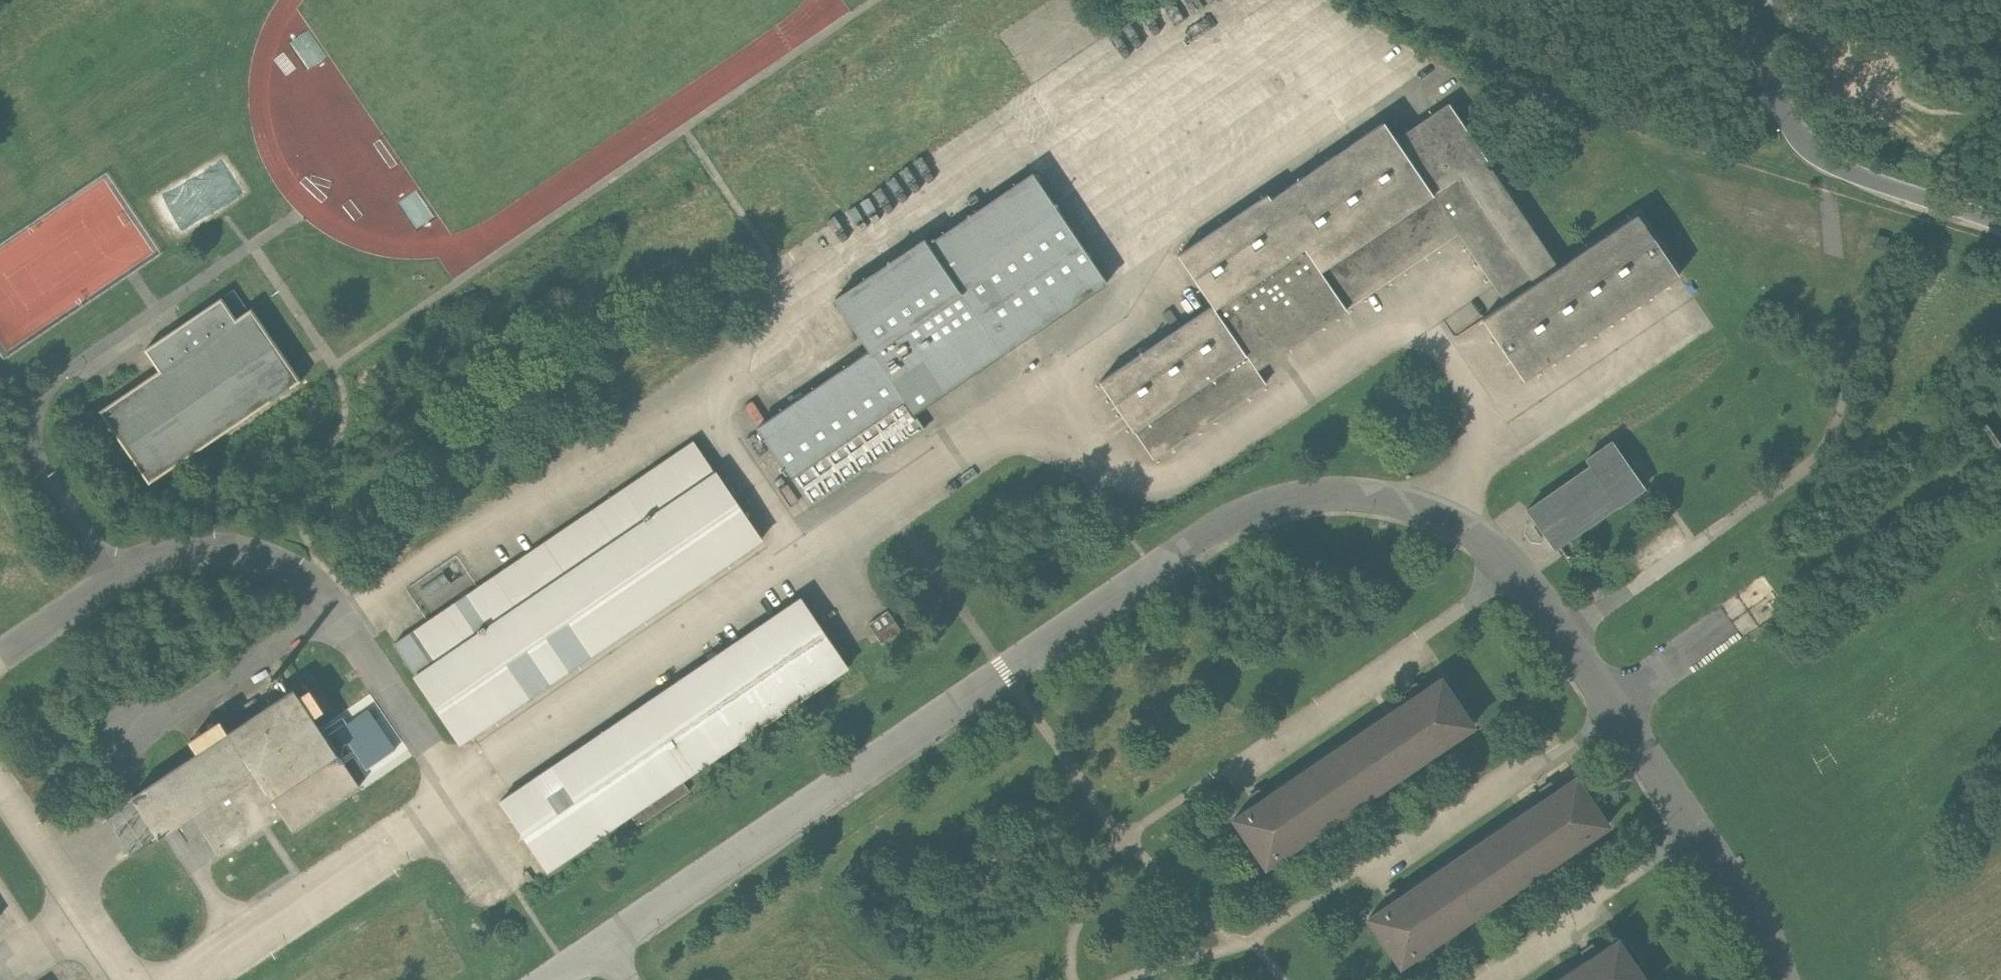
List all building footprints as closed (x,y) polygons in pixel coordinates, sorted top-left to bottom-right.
[(1488,162),(1450,105),(1397,141),(1386,124),(1274,201),(1270,195),(1180,256),(1214,308),(1102,383),(1154,460),(1266,384),(1258,371),(1459,234),(1508,306),(1487,321),(1528,382),(1683,277),(1642,216),(1559,272),(1492,172),(1491,173),(1484,164),(1488,162)] [(1105,283),(1032,174),(927,245),(924,240),(836,299),(871,351),(757,426),(810,504),(923,428),(912,412),(1105,283)] [(233,314),(219,293),(142,345),(156,366),(96,406),(146,480),(298,377),(249,304),(233,314)] [(713,474),(690,440),(396,641),(418,673),(416,675),(460,740),(759,537),(715,473),(713,474)] [(1649,493),(1616,446),(1590,464),(1594,470),(1530,514),(1557,553),(1621,510),(1622,511),(1649,493)] [(845,665),(799,598),(498,800),(544,868),(627,812),(635,824),(684,791),(676,779),(845,665)] [(879,643),(899,630),(886,610),(864,625),(870,634),(872,633),(879,643)] [(1469,723),(1437,675),(1228,815),(1261,863),(1469,723)] [(297,693),(292,686),(132,797),(160,837),(192,815),(220,855),(282,812),(294,828),(359,783),(315,719),(332,708),(314,681),(297,693)] [(1605,822),(1572,774),(1364,913),(1397,962),(1605,822)] [(1614,936),(1549,979),(1644,979),(1614,936)]
